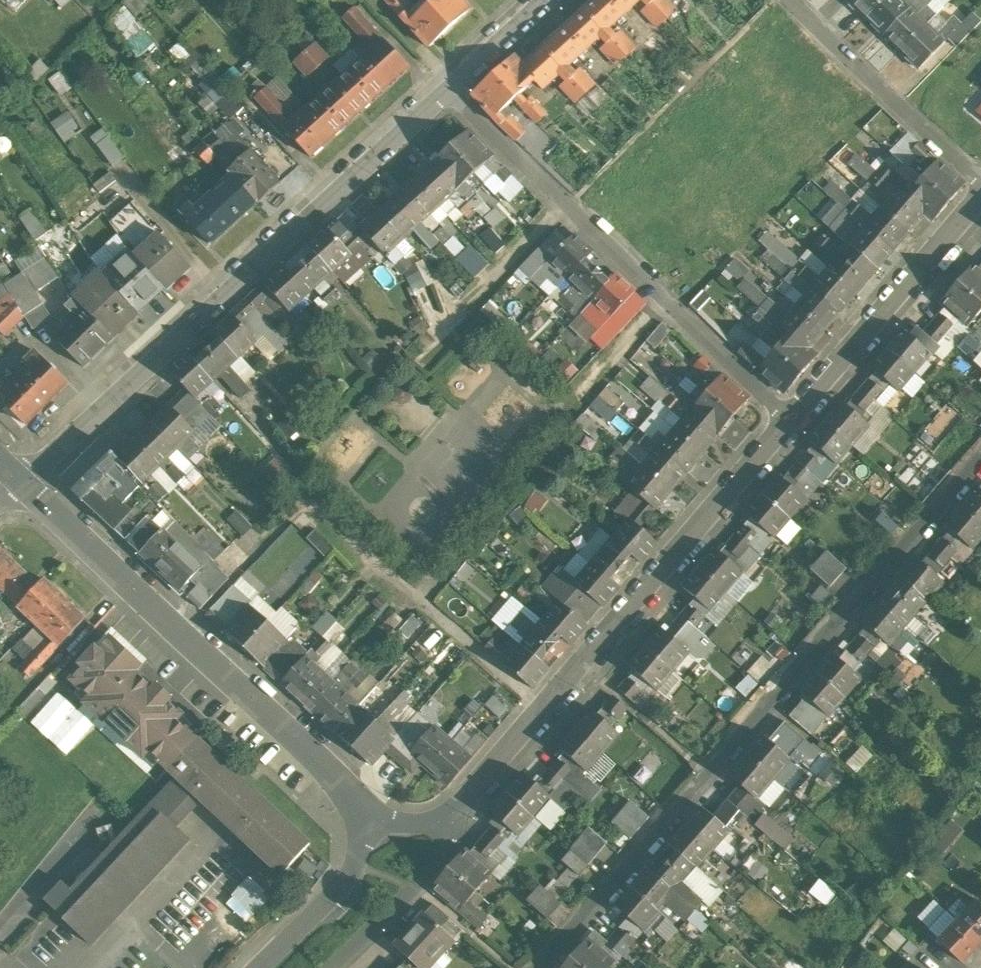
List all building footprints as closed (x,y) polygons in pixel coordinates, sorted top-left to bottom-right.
[(122,3),(130,11),(140,0),(124,0),(122,3)] [(401,0),(385,0),(384,1),(400,18),(404,14),(409,9),(401,0)] [(431,1),(427,5),(449,29),(471,9),(463,0),(432,0),(431,1)] [(625,15),(611,0),(593,0),(582,10),(604,34),(609,29),(625,15)] [(625,15),(641,0),(611,0),(625,15)] [(667,0),(653,0),(651,3),(666,19),(676,10),(667,0)] [(848,1),(865,18),(882,0),(849,0),(848,1)] [(865,18),(883,35),(908,9),(900,1),(899,0),(882,0),(865,18)] [(900,1),(908,9),(917,0),(900,0),(900,1)] [(908,9),(916,17),(932,0),(917,0),(908,9)] [(666,19),(651,3),(647,6),(642,11),(657,28),(666,19)] [(410,21),(406,25),(428,48),(449,29),(427,5),(410,21)] [(382,41),(353,9),(343,19),(372,51),(382,41)] [(916,17),(908,9),(883,35),(900,52),(925,26),(916,17)] [(564,27),(585,51),(600,37),(604,34),(582,10),(564,27)] [(410,21),(404,14),(400,18),(406,25),(410,21)] [(947,40),(956,48),(980,22),(980,21),(972,14),(961,25),(962,25),(947,40)] [(953,17),(935,35),(944,44),(947,40),(962,25),(961,25),(953,17)] [(925,26),(900,52),(918,69),(944,44),(935,35),(925,26)] [(568,67),(585,51),(564,27),(542,47),(563,71),(568,67)] [(615,36),(609,29),(604,34),(610,41),(615,36)] [(635,48),(620,31),(615,36),(610,41),(625,57),(635,48)] [(610,41),(604,34),(600,37),(606,44),(610,41)] [(372,51),(360,62),(384,88),(408,67),(383,40),(372,51)] [(625,57),(610,41),(606,44),(600,49),(616,66),(625,57)] [(315,44),(294,63),(308,78),(329,59),(315,44)] [(534,81),(542,90),(559,75),(563,71),(542,47),(521,66),(534,81)] [(521,66),(513,57),(492,76),(514,100),(519,95),(534,81),(521,66)] [(74,71),(73,71),(82,82),(98,68),(88,58),(74,71)] [(360,62),(307,110),(332,136),(384,88),(360,62)] [(574,74),(568,67),(563,71),(570,78),(574,74)] [(594,86),(579,69),(574,74),(570,78),(585,94),(594,86)] [(570,78),(563,71),(559,75),(565,82),(570,78)] [(514,100),(492,76),(471,95),(493,119),(514,100)] [(235,77),(226,85),(240,100),(249,92),(235,77)] [(585,94),(570,78),(565,82),(560,87),(575,103),(585,94)] [(295,121),(266,89),(256,98),(285,130),(295,121)] [(519,95),(514,100),(520,107),(525,102),(519,95)] [(525,102),(520,107),(535,124),(545,115),(530,98),(525,102)] [(332,136),(307,110),(295,121),(285,130),(284,131),(309,157),(332,136)] [(66,141),(81,132),(68,111),(53,120),(66,141)] [(504,121),(500,126),(515,141),(525,131),(509,116),(504,121)] [(500,117),(496,122),(500,126),(504,121),(500,117)] [(226,148),(216,157),(228,172),(251,150),(239,136),(237,138),(226,125),(215,134),(226,148)] [(92,137),(115,165),(127,156),(104,127),(92,137)] [(468,131),(449,148),(474,174),(483,165),(493,157),(468,131)] [(215,134),(204,143),(216,157),(226,148),(215,134)] [(216,157),(204,143),(194,152),(206,166),(216,157)] [(930,153),(919,143),(911,151),(923,161),(926,158),(930,153)] [(449,148),(432,164),(456,190),(465,182),(474,174),(449,148)] [(251,150),(228,172),(233,177),(256,203),(257,205),(282,183),(251,150)] [(493,157),(483,165),(492,174),(501,165),(493,157)] [(964,184),(937,160),(921,179),(949,203),(964,184)] [(884,163),(877,172),(889,182),(893,178),(896,174),(884,163)] [(432,164),(414,180),(438,206),(448,198),(456,190),(432,164)] [(501,165),(492,174),(504,185),(512,176),(501,165)] [(889,182),(877,172),(869,181),(881,191),(885,187),(889,182)] [(233,177),(208,199),(232,225),(256,203),(233,177)] [(909,193),(893,178),(889,182),(893,186),(897,189),(906,197),(909,193)] [(949,203),(921,179),(909,193),(906,197),(924,213),(933,221),(949,203)] [(438,206),(414,180),(396,196),(421,222),(429,215),(438,206)] [(465,182),(456,190),(464,198),(472,190),(465,182)] [(852,201),(837,187),(830,196),(845,209),(852,201)] [(906,197),(897,189),(881,208),(908,232),(924,213),(906,197)] [(456,190),(448,198),(455,206),(464,198),(456,190)] [(482,201),(472,190),(464,198),(474,209),(482,201)] [(421,222),(396,196),(379,212),(403,238),(412,230),(421,222)] [(464,198),(455,206),(465,217),(474,209),(464,198)] [(208,199),(195,211),(189,205),(181,213),(186,219),(185,220),(210,246),(232,225),(208,199)] [(864,211),(852,201),(845,209),(857,220),(861,223),(865,219),(861,216),(864,211)] [(117,219),(138,240),(154,223),(133,203),(117,219)] [(908,232),(881,208),(871,219),(865,226),(892,250),(908,232)] [(857,220),(845,209),(837,218),(850,229),(854,224),(857,220)] [(869,215),(864,211),(861,216),(865,219),(861,223),(865,226),(871,219),(868,216),(869,215)] [(403,238),(379,212),(360,229),(368,238),(384,255),(393,247),(403,238)] [(30,214),(19,222),(33,244),(45,236),(30,214)] [(429,215),(421,222),(428,230),(436,223),(429,215)] [(351,237),(335,220),(326,228),(342,246),(351,237)] [(421,222),(412,230),(430,249),(439,241),(433,236),(428,230),(421,222)] [(892,250),(865,226),(850,244),(858,251),(877,268),(892,250)] [(342,246),(326,228),(307,245),(315,253),(331,271),(350,254),(342,246)] [(451,238),(441,228),(433,236),(439,241),(443,246),(451,238)] [(351,237),(342,246),(350,254),(368,238),(360,229),(351,237)] [(490,229),(482,237),(496,254),(505,246),(490,229)] [(160,234),(135,257),(164,289),(189,267),(160,234)] [(551,259),(549,261),(568,278),(585,260),(592,252),(574,234),(551,259)] [(833,243),(824,234),(813,246),(823,255),(833,243)] [(455,235),(446,244),(457,255),(466,246),(455,235)] [(850,244),(845,249),(853,256),(858,251),(850,244)] [(393,247),(384,255),(391,263),(401,254),(393,247)] [(549,297),(568,278),(549,261),(551,259),(538,249),(519,268),(549,297)] [(853,256),(836,277),(855,293),(877,268),(858,251),(853,256)] [(103,278),(137,314),(164,289),(135,257),(131,253),(103,278)] [(315,253),(290,275),(307,294),(331,271),(315,253)] [(468,253),(460,261),(475,277),(483,270),(468,253)] [(401,254),(391,263),(402,275),(404,273),(412,266),(401,254)] [(743,281),(752,268),(736,256),(727,269),(743,281)] [(44,260),(23,274),(32,287),(45,279),(53,274),(44,260)] [(585,260),(568,278),(593,301),(610,283),(585,260)] [(811,273),(799,263),(792,271),(805,281),(808,277),(811,273)] [(412,266),(404,273),(414,294),(426,288),(416,264),(412,266)] [(974,264),(957,283),(980,304),(980,270),(979,268),(974,264)] [(290,275),(282,267),(264,285),(272,294),(283,306),(288,311),(307,294),(290,275)] [(836,277),(828,270),(812,288),(840,311),(855,293),(836,277)] [(805,281),(792,271),(784,280),(801,294),(808,285),(805,281)] [(137,314),(103,278),(100,273),(71,300),(73,302),(82,311),(112,339),(137,314)] [(32,287),(23,274),(4,285),(5,286),(24,317),(43,304),(32,287)] [(59,282),(53,274),(45,279),(51,288),(59,282)] [(610,283),(593,301),(581,314),(599,330),(635,292),(617,275),(610,283)] [(51,288),(49,289),(59,303),(69,297),(59,282),(51,288)] [(325,282),(315,291),(320,296),(330,287),(325,282)] [(957,283),(941,302),(946,306),(960,319),(968,326),(980,310),(980,304),(957,283)] [(577,318),(593,301),(574,284),(559,301),(577,318)] [(264,285),(248,300),(256,309),(265,300),(272,294),(264,285)] [(330,287),(320,296),(329,306),(341,295),(332,285),(330,287)] [(5,286),(0,289),(0,312),(14,326),(24,317),(5,286)] [(840,311),(812,288),(797,306),(824,329),(840,311)] [(644,305),(635,292),(599,330),(591,338),(602,349),(644,305)] [(283,306),(272,294),(265,300),(276,312),(283,306)] [(248,300),(232,315),(240,323),(256,309),(248,300)] [(490,300),(480,311),(511,339),(521,328),(490,300)] [(784,313),(767,300),(760,308),(777,322),(784,313)] [(73,302),(71,301),(65,308),(71,314),(60,324),(64,329),(82,311),(73,302)] [(43,304),(24,317),(32,329),(33,329),(36,333),(46,327),(43,323),(51,317),(43,304)] [(824,329),(797,306),(780,325),(789,333),(808,348),(824,329)] [(946,306),(931,324),(945,337),(960,319),(946,306)] [(777,322),(760,308),(753,317),(769,331),(772,326),(785,337),(789,333),(780,325),(777,322)] [(112,339),(82,311),(64,329),(52,341),(81,368),(112,339)] [(0,312),(0,332),(4,336),(14,326),(0,312)] [(240,323),(232,315),(214,331),(220,339),(238,358),(240,356),(256,341),(240,323)] [(646,342),(655,349),(671,331),(661,324),(646,342)] [(931,324),(916,341),(930,353),(945,337),(931,324)] [(916,341),(903,329),(887,348),(914,372),(930,353),(916,341)] [(808,348),(789,333),(785,337),(774,351),(801,375),(817,356),(808,348)] [(220,339),(195,362),(213,381),(219,375),(229,366),(238,358),(220,339)] [(762,358),(745,343),(738,352),(753,367),(762,358)] [(887,348),(870,367),(875,372),(890,384),(898,391),(914,372),(887,348)] [(801,375),(774,351),(757,370),(785,394),(801,375)] [(66,384),(40,357),(39,358),(34,352),(25,361),(31,366),(19,377),(46,404),(66,384)] [(195,362),(189,354),(170,372),(186,389),(194,398),(213,381),(195,362)] [(238,358),(229,366),(245,384),(256,374),(240,356),(238,358)] [(715,367),(704,356),(695,365),(708,376),(711,372),(715,367)] [(229,366),(219,375),(242,400),(251,391),(245,384),(229,366)] [(875,372),(861,389),(875,401),(890,384),(875,372)] [(749,397),(723,374),(707,392),(734,415),(749,397)] [(8,389),(2,383),(0,386),(0,399),(26,424),(46,404),(19,377),(8,389)] [(691,396),(679,385),(672,393),(684,404),(687,400),(691,396)] [(598,396),(615,411),(617,412),(624,403),(606,387),(598,396)] [(186,389),(169,406),(177,414),(194,398),(186,389)] [(861,389),(846,406),(860,419),(875,401),(861,389)] [(734,415),(707,392),(691,410),(718,433),(734,415)] [(684,404),(672,393),(664,403),(676,413),(679,409),(684,404)] [(607,420),(615,411),(598,396),(590,406),(607,420)] [(210,397),(201,405),(212,417),(220,409),(210,397)] [(201,405),(194,398),(177,414),(193,431),(187,438),(197,448),(220,427),(212,417),(201,405)] [(846,406),(840,402),(824,421),(852,445),(869,426),(860,419),(846,406)] [(684,404),(679,409),(683,412),(688,407),(684,404)] [(169,406),(151,423),(176,449),(187,438),(193,431),(177,414),(169,406)] [(718,433),(691,410),(675,429),(702,452),(718,433)] [(595,441),(603,432),(583,414),(575,424),(595,441)] [(660,432),(648,421),(640,430),(652,441),(656,437),(660,432)] [(824,421),(808,440),(813,444),(828,457),(836,464),(852,445),(824,421)] [(151,423),(134,440),(159,465),(176,449),(151,423)] [(702,452),(675,429),(659,447),(686,471),(702,452)] [(652,441),(640,430),(632,439),(644,450),(648,445),(652,441)] [(197,448),(187,438),(176,449),(187,459),(197,448)] [(134,440),(116,457),(133,475),(141,483),(159,465),(134,440)] [(99,441),(61,480),(83,502),(109,477),(121,488),(133,475),(116,457),(99,441)] [(813,444),(798,462),(812,474),(828,457),(813,444)] [(686,471),(659,447),(644,466),(670,489),(686,471)] [(265,470),(273,478),(286,465),(278,457),(265,470)] [(628,469),(616,458),(607,468),(619,479),(624,474),(628,469)] [(798,462),(783,480),(790,486),(793,482),(800,488),(812,474),(798,462)] [(165,464),(161,469),(164,473),(169,468),(165,464)] [(169,468),(164,473),(176,484),(185,476),(173,464),(169,468)] [(670,489),(644,466),(627,485),(645,501),(654,508),(670,489)] [(628,477),(624,474),(619,479),(623,482),(628,477)] [(783,480),(777,475),(762,494),(789,518),(805,499),(790,486),(783,480)] [(109,477),(83,502),(99,516),(110,504),(108,501),(121,488),(109,477)] [(148,481),(143,486),(147,491),(152,486),(148,481)] [(152,486),(147,491),(157,501),(166,493),(156,482),(152,486)] [(977,487),(960,506),(980,524),(980,491),(977,487)] [(147,491),(127,513),(137,523),(158,502),(157,501),(147,491)] [(789,518),(762,494),(745,512),(765,530),(773,537),(789,518)] [(654,508),(645,501),(636,512),(641,516),(644,519),(654,508)] [(158,502),(137,523),(153,538),(157,533),(156,532),(159,528),(164,532),(175,521),(158,502)] [(110,504),(99,516),(104,521),(115,509),(110,504)] [(960,506),(944,525),(950,530),(963,542),(971,548),(980,537),(980,524),(960,506)] [(765,530),(751,517),(735,535),(750,547),(765,530)] [(629,519),(613,539),(632,555),(640,562),(657,543),(629,519)] [(305,579),(328,554),(295,524),(253,570),(270,585),(282,571),(289,577),(295,570),(305,579)] [(164,532),(159,528),(156,532),(157,533),(153,538),(139,553),(178,589),(200,565),(164,532)] [(310,536),(327,555),(335,549),(317,529),(310,536)] [(591,530),(580,542),(589,550),(597,541),(600,537),(591,530)] [(963,542),(950,530),(936,547),(949,558),(963,542)] [(735,535),(720,552),(728,559),(731,556),(737,562),(750,547),(735,535)] [(613,539),(591,564),(610,580),(632,555),(613,539)] [(597,541),(593,546),(597,550),(602,545),(597,541)] [(949,558),(936,547),(922,563),(935,575),(949,558)] [(720,552),(715,548),(699,567),(727,591),(743,572),(728,559),(720,552)] [(15,565),(0,551),(0,580),(15,565)] [(827,552),(810,570),(829,587),(845,569),(827,552)] [(922,563),(915,558),(899,577),(908,585),(926,600),(942,581),(935,575),(922,563)] [(610,580),(591,564),(576,581),(575,583),(580,587),(600,604),(602,606),(618,587),(610,580)] [(15,565),(0,580),(0,590),(16,606),(37,584),(15,565)] [(727,591),(699,567),(682,586),(696,598),(704,605),(710,610),(727,591)] [(566,572),(557,573),(544,588),(559,601),(565,605),(580,587),(575,583),(576,581),(566,572)] [(37,584),(16,606),(37,626),(63,599),(42,578),(37,584)] [(908,585),(886,610),(904,626),(913,616),(926,601),(926,600),(908,585)] [(580,587),(565,605),(584,622),(600,604),(580,587)] [(696,598),(681,615),(696,627),(707,613),(701,608),(704,605),(696,598)] [(63,599),(37,626),(48,637),(57,646),(58,646),(84,619),(63,599)] [(926,600),(926,601),(913,616),(937,636),(950,621),(926,600)] [(565,605),(559,601),(543,620),(562,636),(570,643),(587,624),(584,622),(565,605)] [(886,610),(877,602),(861,621),(867,627),(881,639),(888,645),(903,627),(904,626),(886,610)] [(224,618),(213,607),(205,616),(217,626),(224,618)] [(266,623),(248,607),(232,624),(224,633),(242,650),(266,623)] [(329,612),(318,623),(334,640),(346,628),(329,612)] [(520,612),(510,624),(519,632),(526,624),(529,620),(520,612)] [(392,614),(379,629),(387,637),(401,621),(392,614)] [(681,615),(667,632),(675,639),(677,635),(684,641),(696,627),(681,615)] [(937,636),(913,616),(904,626),(903,627),(927,647),(937,636)] [(232,624),(224,618),(217,626),(224,633),(232,624)] [(543,620),(521,646),(540,662),(562,636),(543,620)] [(266,623),(242,650),(261,667),(285,640),(266,623)] [(867,627),(853,643),(867,655),(881,639),(867,627)] [(661,628),(645,647),(673,669),(689,650),(675,639),(667,632),(661,628)] [(48,637),(18,668),(27,677),(57,646),(48,637)] [(153,689),(135,672),(140,666),(109,638),(97,651),(94,648),(80,664),(83,667),(70,680),(79,688),(74,694),(153,767),(158,761),(167,769),(195,739),(186,731),(192,725),(166,701),(170,697),(157,685),(153,689)] [(321,638),(310,650),(314,654),(319,658),(330,646),(321,638)] [(492,639),(485,648),(497,658),(500,654),(504,649),(492,639)] [(867,655),(853,643),(839,659),(847,665),(853,658),(859,664),(867,655)] [(540,662),(521,646),(504,665),(531,688),(548,669),(540,662)] [(673,669),(645,647),(628,666),(634,671),(648,682),(656,689),(673,669)] [(839,659),(833,653),(816,673),(844,696),(860,676),(847,665),(839,659)] [(287,675),(280,684),(298,701),(322,674),(303,657),(287,675)] [(349,664),(331,683),(340,691),(343,687),(346,683),(357,671),(349,664)] [(287,675),(276,665),(272,669),(268,673),(280,684),(287,675)] [(365,679),(357,671),(346,683),(350,687),(355,691),(365,679)] [(634,671),(619,689),(632,701),(648,682),(634,671)] [(844,696),(816,673),(800,691),(806,697),(826,714),(827,715),(844,696)] [(322,674),(298,701),(316,717),(340,691),(331,683),(322,674)] [(35,719),(69,749),(94,722),(59,691),(35,719)] [(340,691),(316,717),(333,733),(357,707),(340,691)] [(384,696),(373,708),(378,712),(382,716),(393,704),(384,696)] [(612,697),(596,716),(603,722),(606,718),(612,723),(624,708),(612,697)] [(826,714),(806,697),(798,706),(819,723),(826,714)] [(393,704),(382,716),(385,719),(390,723),(401,711),(393,704)] [(819,723),(798,706),(790,716),(810,733),(819,723)] [(357,707),(333,733),(351,750),(375,723),(357,707)] [(596,716),(589,711),(573,729),(601,752),(617,733),(603,722),(596,716)] [(785,722),(769,740),(783,751),(798,734),(785,722)] [(393,740),(375,723),(351,750),(369,767),(384,750),(393,740)] [(451,744),(432,727),(409,754),(408,755),(418,763),(428,771),(451,744)] [(601,752),(573,729),(557,748),(563,752),(570,758),(585,771),(601,752)] [(486,740),(477,732),(467,745),(472,749),(476,753),(486,740)] [(769,740),(763,734),(746,754),(773,777),(790,758),(783,751),(769,740)] [(308,842),(196,738),(195,739),(167,769),(176,777),(199,798),(280,873),(308,842)] [(393,740),(384,750),(410,774),(418,763),(408,755),(409,754),(393,740)] [(469,760),(451,744),(428,771),(446,787),(469,760)] [(563,752),(548,769),(562,781),(573,768),(567,762),(570,758),(563,752)] [(773,777),(746,754),(729,773),(743,785),(751,791),(757,796),(773,777)] [(548,769),(534,786),(541,792),(544,788),(551,794),(562,781),(548,769)] [(534,786),(521,774),(505,792),(531,816),(548,797),(541,792),(534,786)] [(176,777),(69,893),(58,883),(42,899),(62,918),(61,919),(88,944),(186,839),(172,826),(199,798),(176,777)] [(743,785),(728,802),(742,813),(750,803),(744,799),(751,791),(743,785)] [(531,816),(505,792),(488,812),(498,820),(511,832),(515,835),(531,816)] [(613,819),(632,836),(651,815),(632,798),(613,819)] [(742,813),(728,802),(715,818),(728,829),(742,813)] [(715,818),(700,806),(684,825),(712,848),(728,829),(715,818)] [(786,848),(795,837),(767,812),(758,823),(786,848)] [(498,820),(482,838),(496,849),(511,832),(498,820)] [(684,825),(668,843),(696,866),(712,848),(684,825)] [(589,828),(571,849),(589,865),(607,843),(589,828)] [(482,838),(468,855),(481,867),(496,849),(482,838)] [(696,866),(668,843),(646,868),(674,892),(696,866)] [(467,855),(462,850),(446,869),(474,892),(490,874),(481,867),(468,855),(467,855)] [(588,866),(571,851),(562,861),(570,868),(578,875),(579,876),(588,866)] [(723,875),(711,865),(707,869),(704,873),(716,884),(723,875)] [(578,875),(570,868),(555,884),(552,881),(545,890),(556,900),(578,875)] [(674,892),(646,868),(631,886),(658,909),(674,892)] [(474,892),(446,869),(430,888),(458,911),(474,892)] [(252,875),(233,893),(253,914),(272,896),(252,875)] [(820,879),(812,890),(847,916),(855,905),(820,879)] [(560,903),(556,900),(545,890),(540,886),(527,901),(547,918),(560,903)] [(658,909),(631,886),(614,906),(628,918),(642,929),(658,909)] [(701,901),(689,890),(685,895),(682,899),(694,909),(701,901)] [(694,909),(682,899),(679,903),(675,907),(686,918),(694,909)] [(975,900),(956,920),(980,943),(980,905),(975,900)] [(460,928),(432,905),(424,913),(452,938),(460,928)] [(465,909),(461,914),(465,918),(469,913),(465,909)] [(469,913),(465,918),(477,928),(485,919),(473,909),(469,913)] [(945,910),(929,928),(932,931),(931,933),(938,939),(955,920),(945,910)] [(392,945),(407,959),(417,967),(431,967),(455,942),(452,938),(424,913),(423,911),(392,945)] [(628,918),(614,934),(627,945),(642,929),(628,918)] [(898,950),(908,938),(885,919),(875,930),(898,950)] [(938,939),(937,940),(962,963),(980,943),(956,920),(955,920),(938,939)] [(614,934),(600,950),(613,961),(627,945),(614,934)] [(586,938),(570,957),(582,967),(608,967),(613,961),(600,950),(586,938)] [(560,967),(582,967),(570,957),(560,967)] [(407,959),(400,967),(401,967),(417,967),(407,959)]
